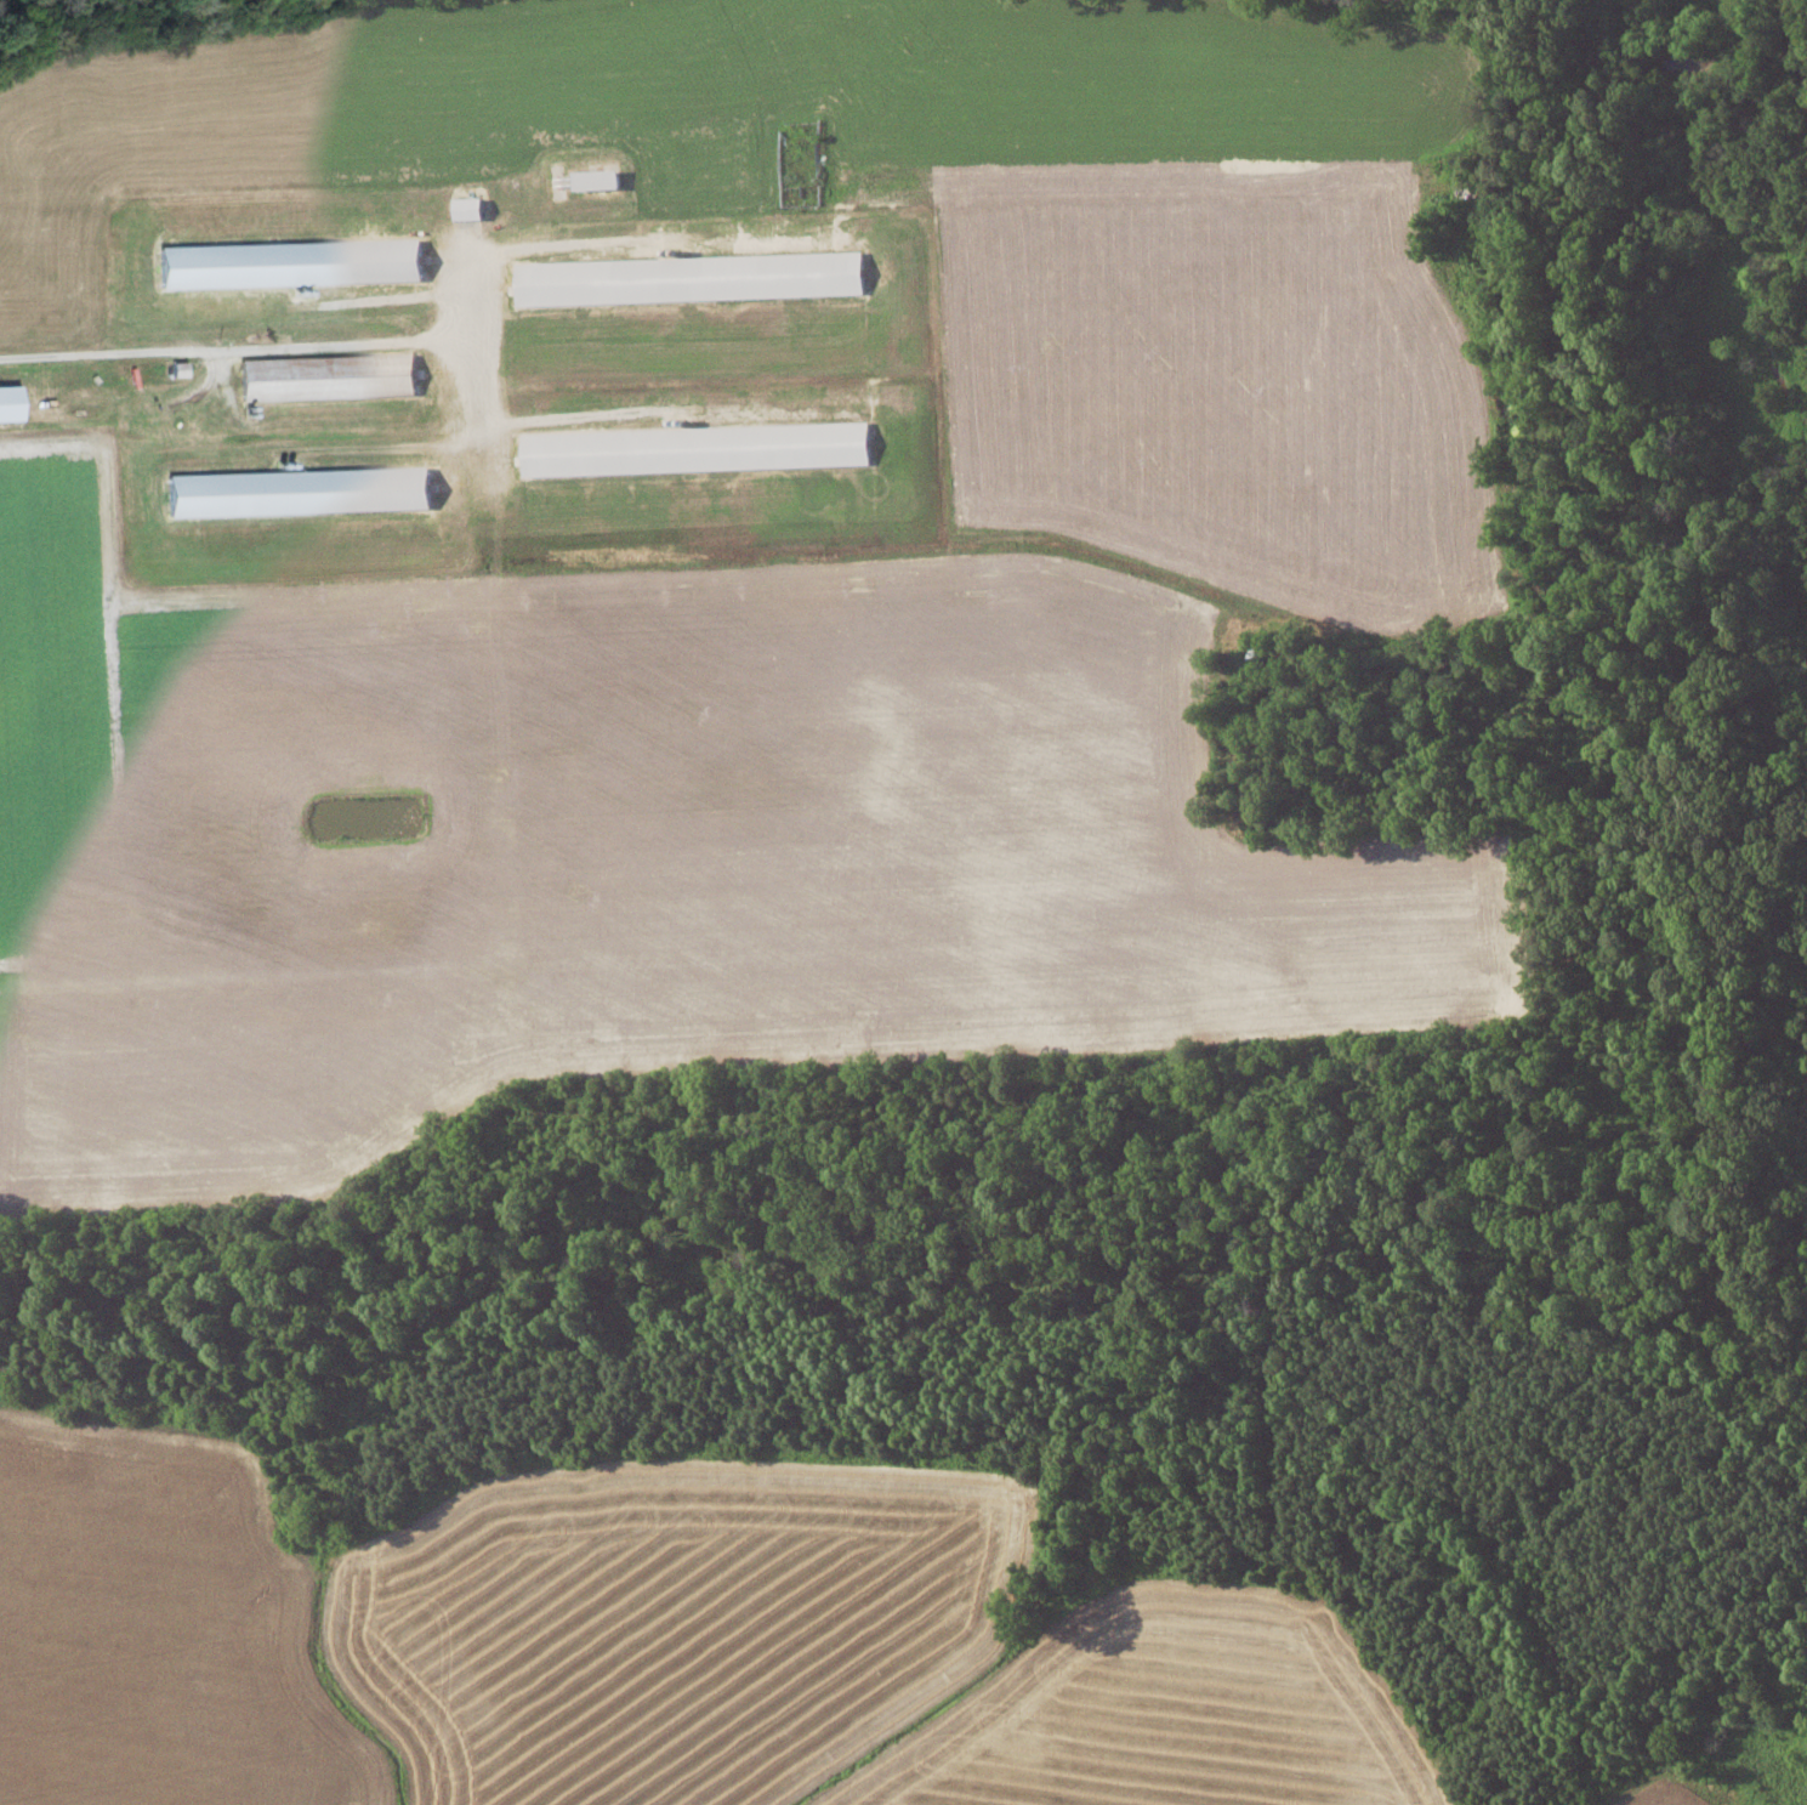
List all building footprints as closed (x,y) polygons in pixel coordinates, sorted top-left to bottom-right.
[(619,188),(618,169),(573,171),(574,190),(619,188)] [(482,219),(481,197),(454,198),(455,220),(482,219)] [(421,238),(158,244),(159,287),(422,281),(421,238)] [(864,295),(862,252),(716,256),(716,275),(703,276),(703,263),(683,264),(682,257),(515,262),(516,305),(864,295)] [(240,357),(241,400),(415,394),(414,352),(240,357)] [(870,465),(869,422),(521,432),(522,476),(870,465)] [(168,516),(430,509),(429,466),(167,473),(168,516)]
